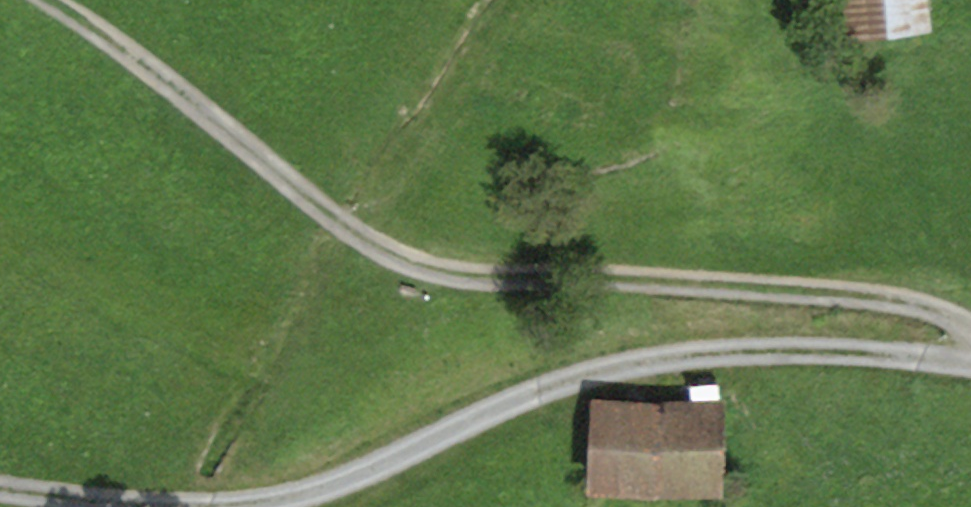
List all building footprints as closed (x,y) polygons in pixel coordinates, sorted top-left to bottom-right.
[(848,42),(931,31),(927,0),(842,0),(848,42)] [(723,403),(591,401),(590,493),(722,495),(723,403)]
